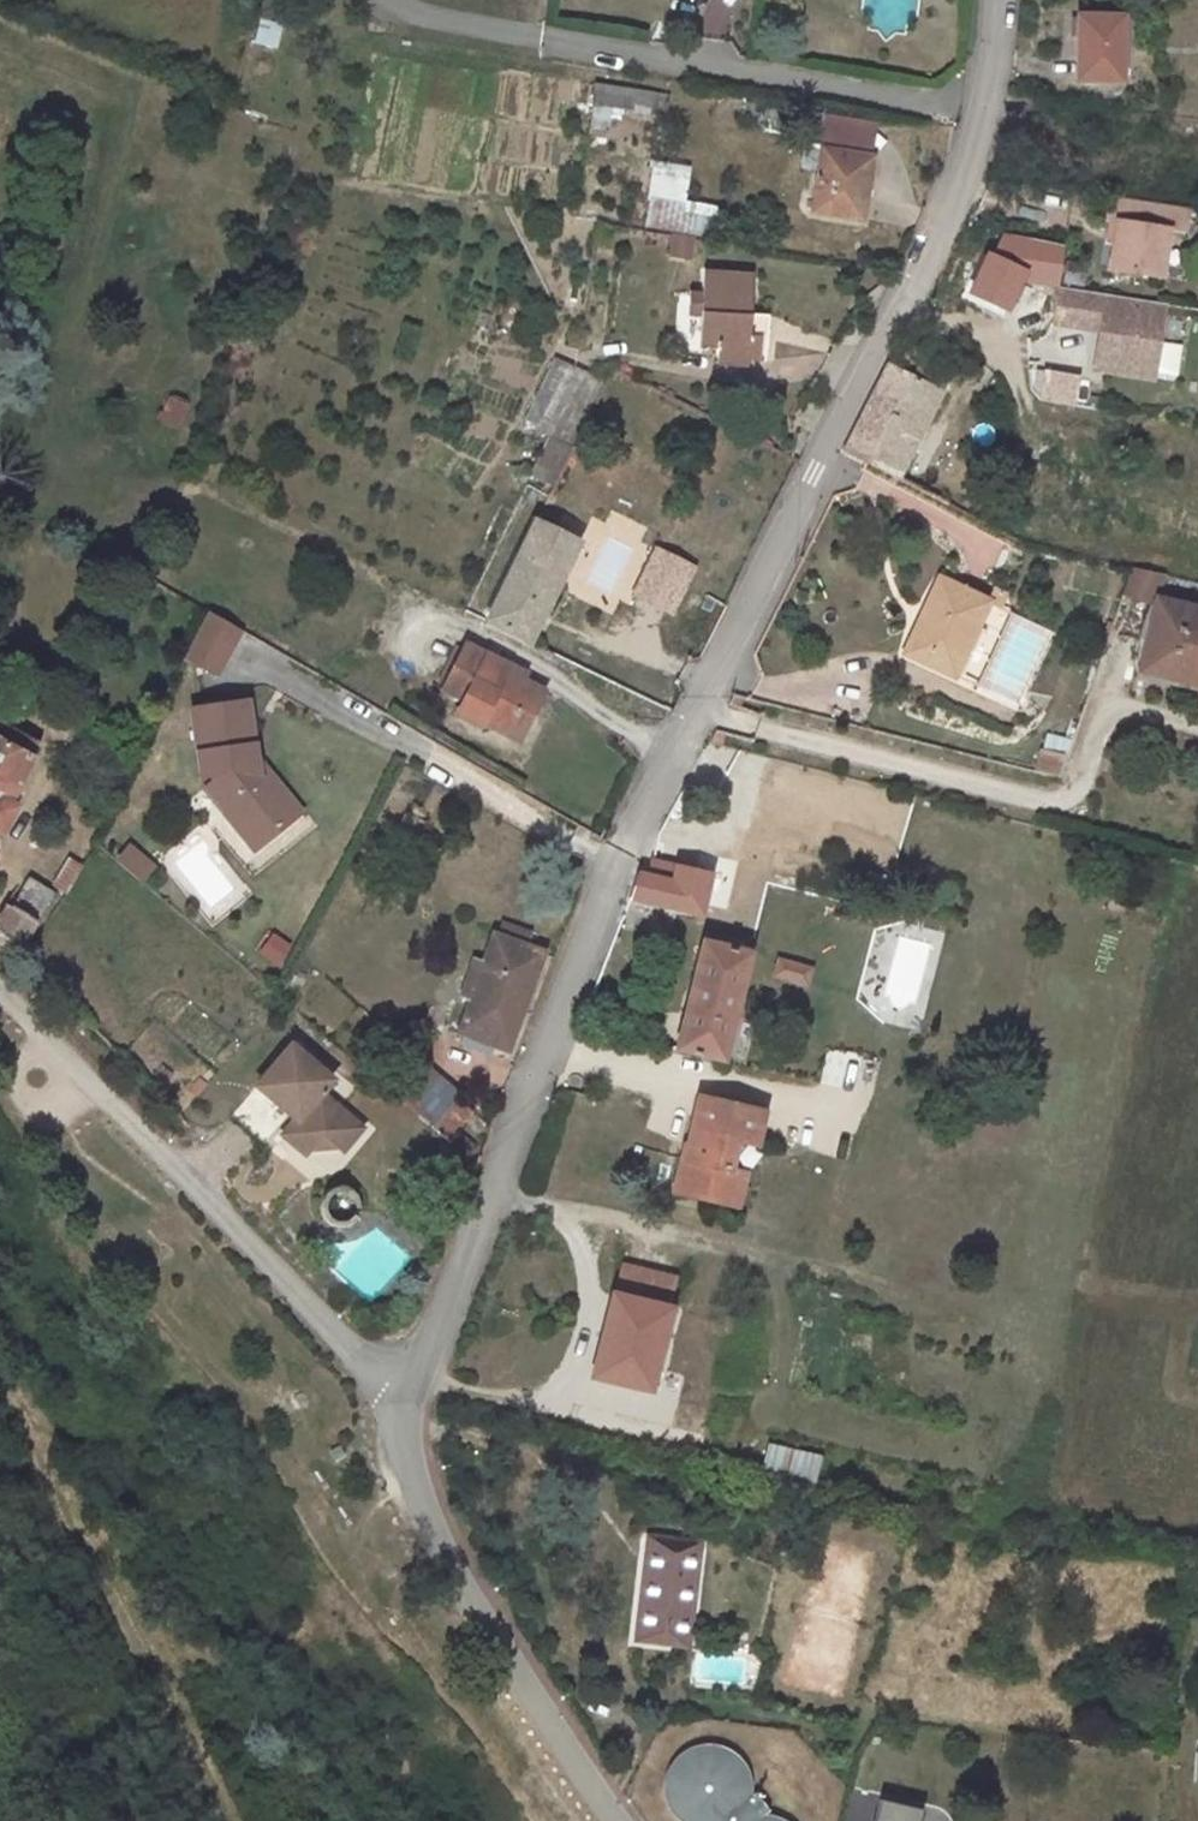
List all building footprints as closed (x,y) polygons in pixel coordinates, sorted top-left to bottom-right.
[(709,28),(714,0),(700,0),(695,25),(709,28)] [(709,28),(756,36),(762,0),(714,0),(709,28)] [(255,45),(279,50),(284,25),(260,20),(255,45)] [(1113,31),(1066,26),(1056,91),(1105,98),(1113,31)] [(596,83),(590,123),(621,128),(623,117),(661,123),(665,94),(596,83)] [(890,255),(899,198),(851,189),(840,246),(890,255)] [(1188,216),(1107,204),(1104,221),(1115,223),(1109,270),(1162,277),(1167,231),(1185,234),(1188,216)] [(1062,247),(1005,235),(996,254),(991,253),(972,293),(1011,310),(1025,280),(1054,285),(1062,247)] [(669,260),(695,261),(696,238),(670,236),(669,260)] [(1051,326),(1097,333),(1093,362),(1153,372),(1163,306),(1057,290),(1051,326)] [(785,345),(791,304),(739,298),(736,321),(719,319),(714,340),(731,342),(727,374),(750,378),(749,386),(783,390),(783,383),(808,385),(813,349),(785,345)] [(1153,372),(1093,362),(1092,368),(1152,378),(1153,372)] [(904,381),(933,397),(940,379),(911,365),(904,381)] [(827,464),(880,490),(899,454),(890,449),(906,417),(920,424),(933,397),(904,381),(882,369),(827,464)] [(630,399),(581,375),(552,431),(602,454),(630,399)] [(1074,403),(1075,377),(1035,375),(1033,400),(1074,403)] [(179,430),(190,401),(168,392),(156,421),(179,430)] [(551,488),(574,451),(550,437),(528,474),(551,488)] [(558,541),(508,639),(509,640),(559,665),(608,566),(558,541)] [(919,584),(884,646),(929,670),(966,607),(919,584)] [(1151,590),(1145,598),(1140,612),(1139,622),(1139,632),(1140,639),(1136,658),(1179,667),(1178,670),(1197,674),(1197,601),(1151,590)] [(973,595),(966,607),(980,615),(987,602),(973,595)] [(239,634),(202,612),(179,662),(214,682),(239,634)] [(459,707),(470,714),(496,663),(485,657),(459,707)] [(470,714),(483,722),(476,734),(506,750),(512,742),(531,752),(543,729),(560,737),(573,713),(538,695),(542,689),(496,663),(470,714)] [(253,762),(246,704),(183,711),(188,774),(208,770),(217,783),(236,809),(274,844),(298,821),(243,780),(255,765),(253,762)] [(31,758),(0,737),(0,824),(31,758)] [(236,809),(217,783),(205,799),(227,818),(236,809)] [(227,818),(265,852),(274,844),(236,809),(227,818)] [(685,865),(629,847),(608,895),(669,914),(685,865)] [(70,894),(81,864),(65,858),(54,888),(70,894)] [(137,871),(125,861),(113,875),(125,886),(137,871)] [(149,882),(137,871),(125,886),(137,897),(149,882)] [(13,959),(40,899),(19,888),(0,927),(0,946),(13,959)] [(278,969),(291,945),(269,933),(256,957),(278,969)] [(657,1046),(704,1056),(725,957),(680,945),(657,1046)] [(516,1073),(552,966),(509,953),(506,951),(494,986),(480,1027),(470,1055),(516,1073)] [(754,961),(750,977),(765,980),(769,965),(754,961)] [(769,965),(765,980),(783,984),(786,970),(769,965)] [(480,1027),(494,986),(480,980),(465,1022),(480,1027)] [(341,1113),(301,1077),(266,1116),(304,1151),(291,1165),(313,1186),(331,1166),(350,1183),(369,1162),(329,1126),(341,1113)] [(738,1133),(743,1095),(679,1089),(670,1154),(667,1153),(664,1186),(722,1194),(727,1159),(718,1159),(720,1130),(738,1133)] [(408,1130),(471,1186),(489,1159),(483,1155),(487,1149),(476,1140),(479,1135),(435,1096),(408,1130)] [(304,1151),(266,1116),(239,1145),(278,1180),(291,1165),(304,1151)] [(627,1287),(620,1314),(672,1327),(679,1299),(627,1287)] [(617,1314),(611,1312),(589,1396),(595,1398),(617,1314)] [(595,1398),(653,1414),(675,1328),(672,1327),(620,1314),(617,1314),(595,1398)] [(760,1473),(815,1486),(822,1456),(767,1443),(760,1473)] [(696,1659),(705,1566),(659,1560),(648,1655),(696,1659)] [(739,1738),(733,1735),(720,1731),(708,1733),(698,1733),(687,1739),(679,1748),(672,1759),(667,1778),(667,1791),(674,1805),(688,1817),(698,1820),(792,1820),(782,1816),(766,1814),(756,1802),(760,1790),(763,1777),(762,1765),(757,1754),(748,1744),(739,1738)]
